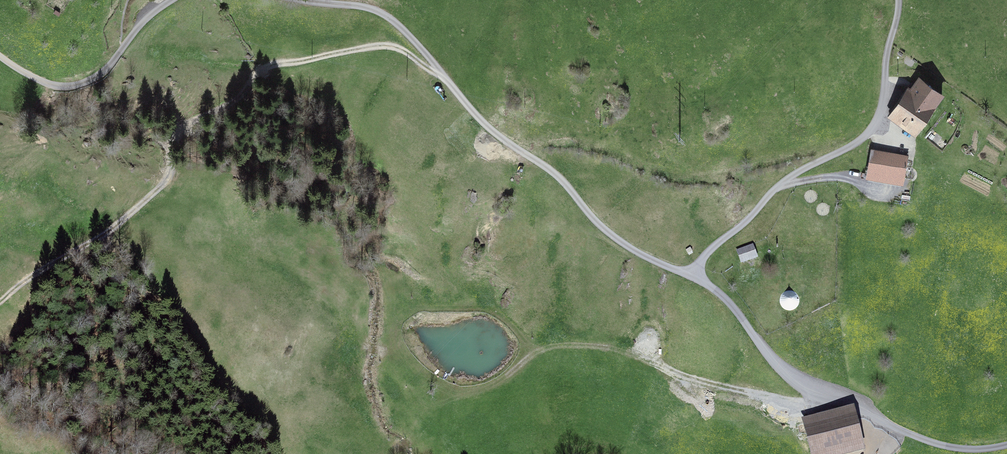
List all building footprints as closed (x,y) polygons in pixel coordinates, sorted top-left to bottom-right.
[(920,72),(891,110),(915,128),(945,90),(920,72)] [(873,144),(869,169),(903,175),(907,149),(873,144)] [(751,259),(751,262),(758,261),(755,244),(737,247),(740,261),(751,259)] [(820,453),(823,453),(863,445),(855,408),(812,418),(820,453)]
